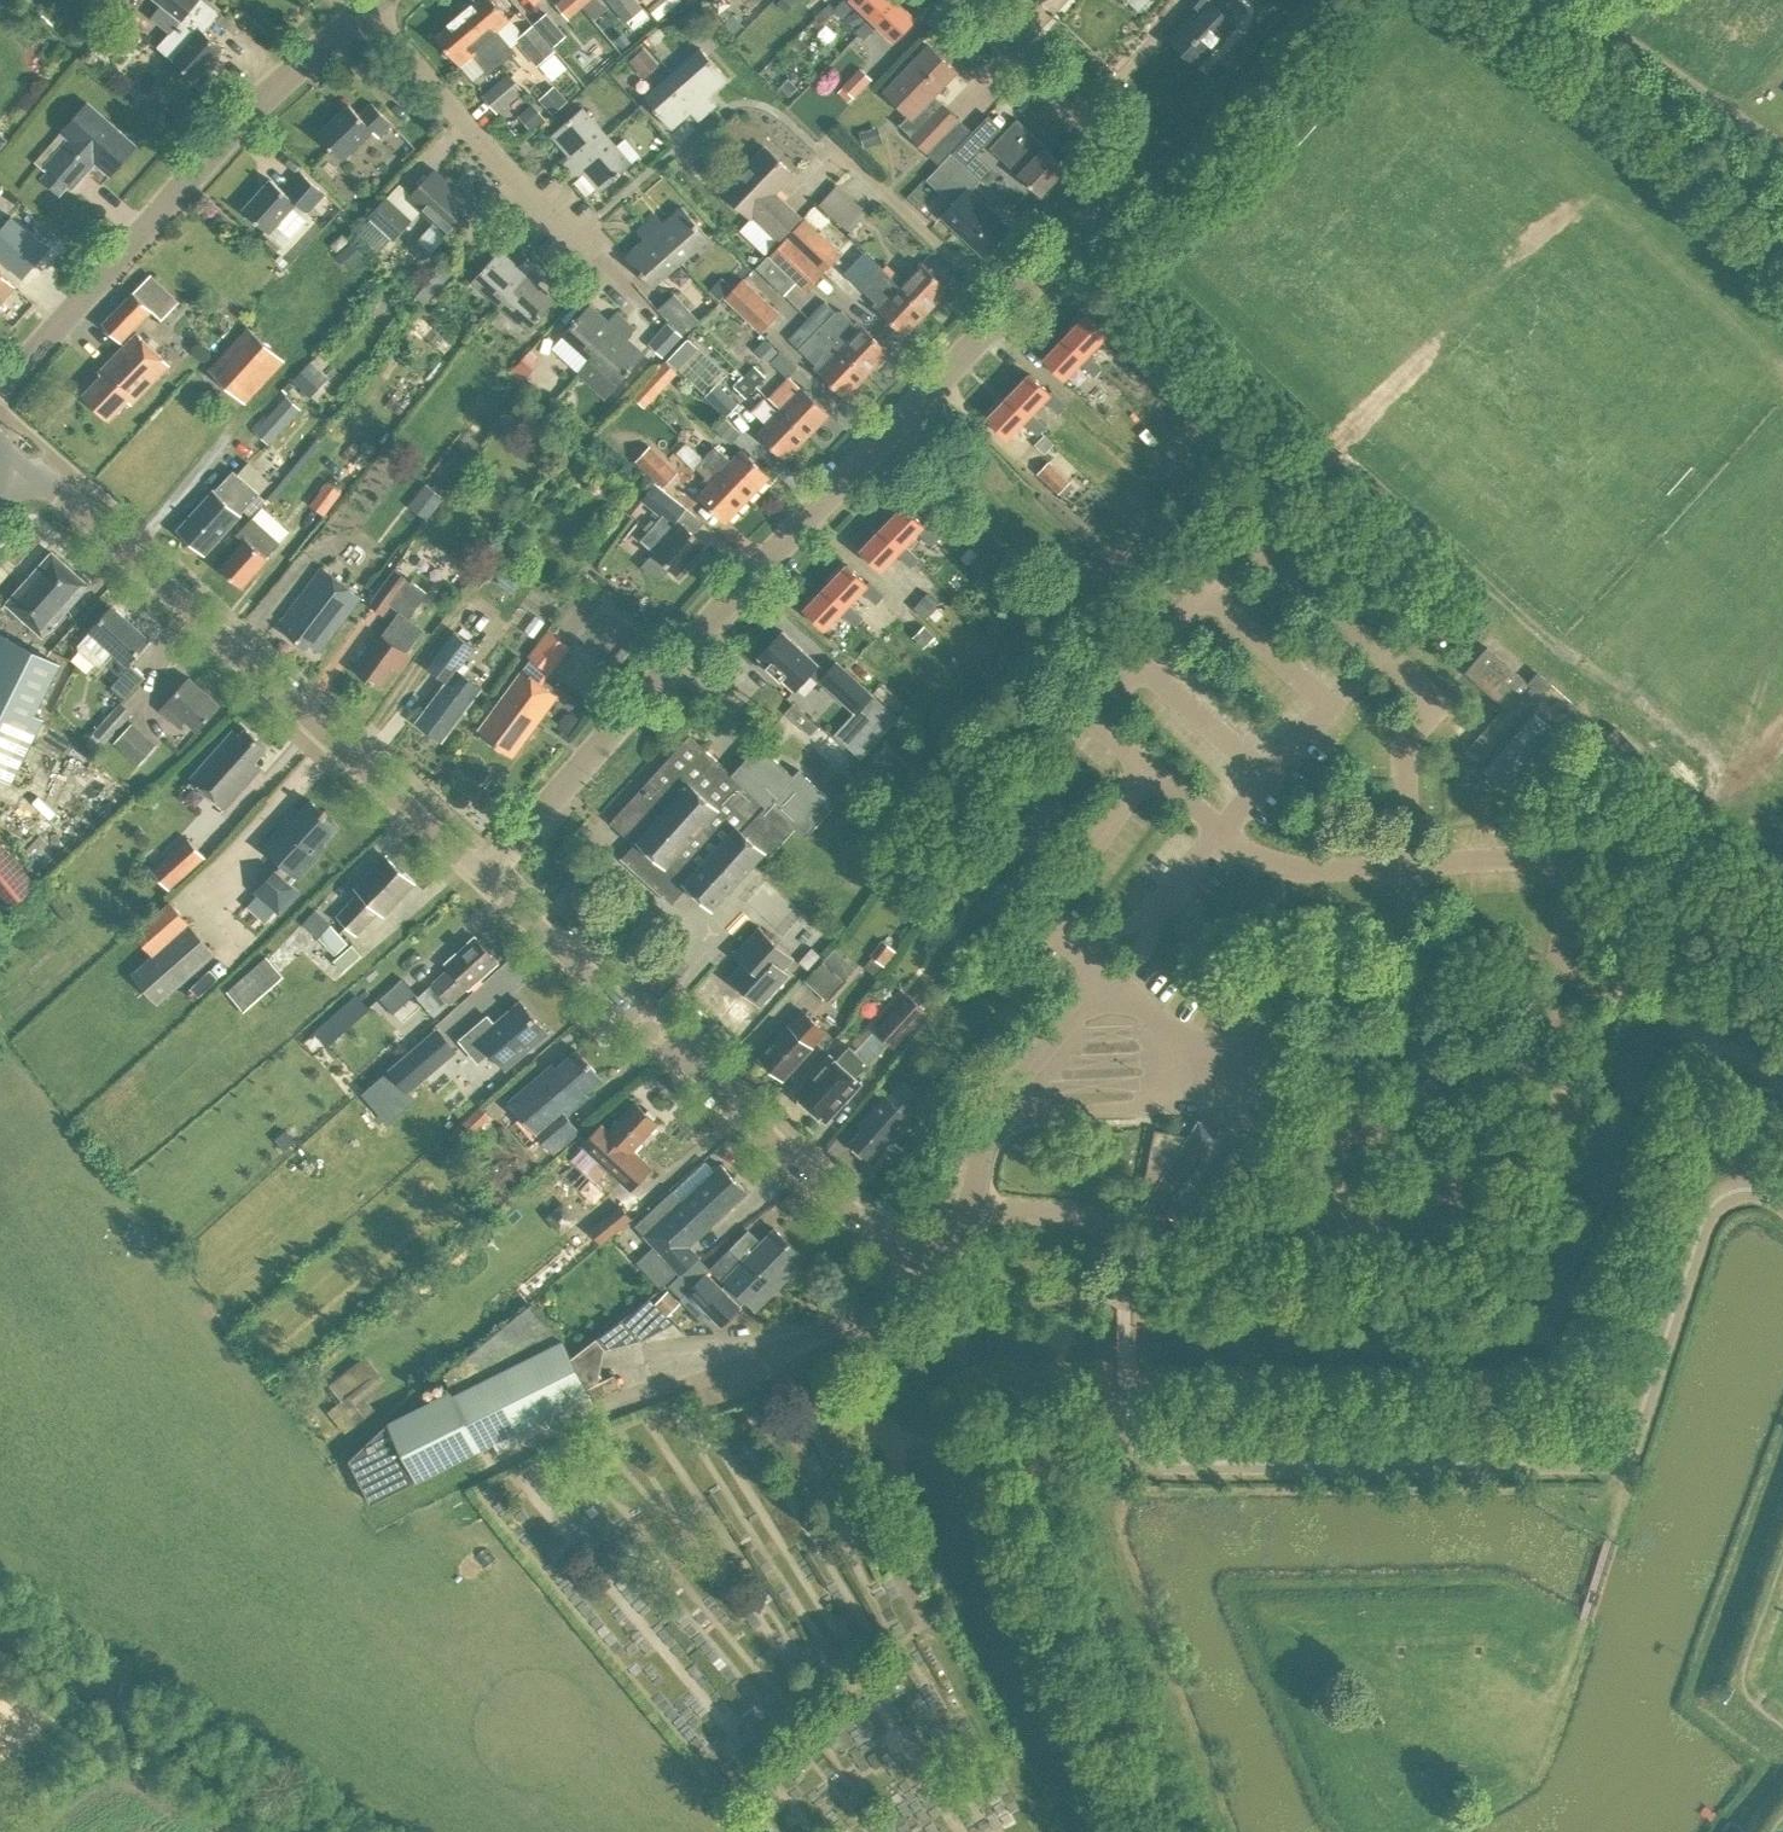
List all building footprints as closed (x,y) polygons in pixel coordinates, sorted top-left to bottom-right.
[(203,30),(218,11),(205,0),(154,0),(180,22),(157,48),(173,61),(174,61),(197,80),(224,49),(203,30)] [(476,2),(461,14),(503,63),(516,52),(497,30),(510,19),(494,0),(474,0),(476,2)] [(569,19),(582,8),(576,0),(562,0),(557,5),(569,19)] [(628,20),(644,6),(638,0),(612,0),(628,20)] [(835,11),(843,19),(856,4),(871,18),(872,19),(891,0),(845,0),(835,11)] [(871,18),(857,32),(865,39),(878,25),(895,41),(916,19),(896,0),(891,0),(872,19),(871,18)] [(1169,40),(1197,66),(1236,24),(1213,3),(1216,0),(1189,0),(1198,9),(1169,40)] [(567,36),(548,13),(535,24),(555,47),(567,36)] [(461,14),(436,36),(461,66),(473,56),(489,75),(503,63),(461,14)] [(556,51),(534,25),(515,40),(538,67),(556,51)] [(929,45),(884,92),(909,116),(900,125),(940,164),(971,131),(934,96),(957,72),(929,45)] [(644,48),(630,61),(645,78),(659,65),(644,48)] [(717,105),(709,96),(728,79),(701,48),(673,73),(708,113),(717,105)] [(860,98),(878,79),(865,67),(847,86),(860,98)] [(673,73),(645,98),(672,129),(690,112),(699,121),(708,113),(673,73)] [(511,76),(485,98),(497,113),(523,91),(511,76)] [(555,85),(539,100),(553,115),(569,101),(555,85)] [(44,170),(47,166),(72,188),(96,161),(111,175),(137,147),(88,103),(36,162),(44,170)] [(349,105),(318,135),(343,160),(373,131),(379,137),(392,124),(372,103),(359,115),(349,105)] [(546,119),(533,104),(519,116),(532,132),(546,119)] [(568,153),(559,162),(568,171),(608,136),(583,107),(552,135),(568,153)] [(1026,168),(1019,175),(1040,195),(1066,169),(1045,149),(1047,147),(1023,124),(996,153),(1006,163),(1013,156),(1026,168)] [(9,140),(0,132),(0,151),(9,140)] [(608,136),(568,171),(576,180),(585,172),(602,191),(633,164),(608,136)] [(776,193),(794,174),(766,148),(724,192),(751,218),(753,216),(779,241),(801,217),(776,193)] [(940,190),(954,203),(941,217),(983,256),(1010,227),(971,191),(981,180),(964,165),(940,190)] [(449,236),(476,208),(435,170),(409,199),(400,208),(387,197),(368,217),(394,241),(422,210),(449,236)] [(272,180),(244,210),(270,233),(297,203),(308,213),(326,194),(302,173),(285,192),(272,180)] [(852,232),(870,211),(840,184),(822,205),(852,232)] [(656,214),(646,223),(681,262),(709,237),(682,207),(664,223),(656,214)] [(0,237),(0,262),(18,278),(51,240),(21,213),(0,237)] [(805,221),(772,256),(806,289),(840,254),(805,221)] [(637,231),(645,240),(626,257),(653,287),(681,262),(646,223),(637,231)] [(364,257),(352,243),(337,256),(350,270),(364,257)] [(501,250),(473,280),(501,306),(537,266),(527,258),(519,267),(501,250)] [(426,302),(457,272),(448,263),(418,293),(426,302)] [(900,286),(928,313),(950,289),(922,263),(900,285),(900,286)] [(900,286),(900,285),(880,265),(859,286),(880,306),(878,309),(906,336),(928,313),(900,286)] [(537,266),(501,306),(529,331),(556,301),(538,284),(546,275),(537,266)] [(0,273),(0,304),(16,286),(0,273)] [(121,342),(152,310),(161,318),(177,302),(150,276),(103,324),(121,342)] [(781,314),(744,278),(725,298),(762,334),(781,314)] [(675,293),(658,309),(683,335),(700,320),(675,293)] [(590,304),(563,335),(591,360),(626,321),(617,312),(609,321),(590,304)] [(890,352),(862,325),(860,328),(842,311),(835,311),(819,328),(868,375),(890,352)] [(1116,354),(1124,346),(1109,332),(1107,334),(1087,315),(1066,337),(1086,357),(1088,355),(1102,341),(1116,354)] [(591,360),(578,375),(605,400),(646,355),(627,338),(636,329),(626,321),(591,360)] [(683,336),(668,323),(649,344),(663,357),(683,336)] [(249,327),(209,370),(245,403),(284,360),(249,327)] [(868,375),(819,328),(799,349),(820,369),(818,371),(846,398),(868,375)] [(99,372),(103,375),(83,395),(109,420),(129,401),(132,404),(170,365),(138,333),(99,372)] [(785,357),(764,337),(753,349),(774,368),(785,357)] [(1102,369),(1088,355),(1086,357),(1066,337),(1044,360),(1064,380),(1080,363),(1095,377),(1102,369)] [(521,382),(543,363),(534,352),(512,371),(521,382)] [(676,369),(667,360),(634,397),(644,406),(676,369)] [(314,398),(332,378),(313,362),(295,382),(314,398)] [(1030,374),(1009,396),(1030,416),(1032,414),(1045,400),(1059,414),(1067,406),(1052,391),(1051,393),(1030,374)] [(707,397),(724,413),(738,398),(720,382),(707,397)] [(780,411),(808,438),(830,414),(802,387),(780,411)] [(1046,428),(1032,414),(1030,416),(1009,396),(987,419),(1008,439),(1024,422),(1038,436),(1046,428)] [(280,405),(256,431),(271,445),(295,419),(280,405)] [(780,411),(758,434),(786,461),(808,438),(780,411)] [(719,428),(733,442),(745,430),(730,416),(719,428)] [(636,461),(663,488),(679,472),(651,445),(636,461)] [(748,500),(770,477),(742,450),(731,461),(716,446),(704,458),(720,473),(748,500)] [(704,458),(696,467),(711,482),(698,496),(726,523),(748,500),(720,473),(704,458)] [(1049,462),(1037,475),(1058,495),(1070,482),(1049,462)] [(179,530),(206,554),(241,515),(241,514),(260,494),(234,470),(215,491),(215,490),(179,530)] [(341,495),(326,484),(311,504),(325,515),(341,495)] [(425,484),(413,509),(434,519),(445,493),(425,484)] [(662,516),(656,523),(641,539),(656,553),(656,554),(647,563),(647,569),(655,577),(661,576),(670,567),(678,575),(706,544),(678,518),(686,508),(655,484),(642,501),(662,516)] [(933,545),(941,537),(926,523),(924,525),(904,506),(883,528),(903,548),(905,546),(919,532),(933,545)] [(253,518),(238,535),(245,542),(221,568),(242,587),(269,558),(268,556),(280,542),(253,518)] [(883,528),(861,551),(881,570),(897,554),(912,567),(919,559),(905,546),(903,548),(883,528)] [(435,543),(422,532),(368,605),(384,617),(392,605),(400,611),(356,671),(379,687),(394,668),(399,671),(410,655),(407,653),(424,629),(410,618),(428,593),(409,579),(435,543)] [(52,552),(7,603),(43,636),(89,585),(52,552)] [(877,604),(884,596),(870,582),(868,584),(848,565),(826,587),(847,607),(849,605),(862,591),(877,604)] [(323,567),(283,619),(294,628),(289,634),(307,647),(310,643),(320,651),(362,597),(323,567)] [(826,587),(804,610),(825,629),(841,613),(856,626),(863,618),(849,605),(847,607),(826,587)] [(129,662),(150,639),(113,606),(92,630),(79,645),(79,650),(96,665),(100,665),(104,661),(121,676),(132,664),(129,662)] [(0,631),(0,777),(13,783),(45,719),(37,714),(62,662),(0,631)] [(532,659),(478,731),(505,751),(508,747),(516,753),(558,696),(540,683),(549,672),(551,673),(570,647),(548,631),(529,657),(532,659)] [(759,657),(795,690),(810,674),(823,687),(826,685),(856,713),(872,695),(837,662),(828,673),(783,632),(759,657)] [(474,647),(454,633),(428,667),(447,682),(417,723),(442,742),(482,687),(464,674),(470,667),(463,662),(474,647)] [(1469,748),(1489,765),(1484,769),(1511,793),(1562,735),(1557,730),(1577,707),(1541,675),(1532,686),(1488,647),(1465,673),(1504,707),(1469,748)] [(128,700),(150,678),(137,665),(115,687),(128,700)] [(189,678),(160,710),(179,727),(186,720),(198,731),(221,706),(189,678)] [(415,719),(436,694),(423,683),(401,708),(415,719)] [(121,702),(94,732),(106,743),(133,713),(121,702)] [(818,727),(794,704),(785,713),(810,736),(818,727)] [(157,744),(133,722),(114,742),(139,764),(157,744)] [(233,730),(191,777),(226,808),(261,768),(254,762),(267,747),(246,728),(239,735),(233,730)] [(732,774),(690,736),(611,822),(635,844),(622,859),(675,906),(691,888),(714,909),(765,853),(769,857),(796,828),(806,837),(836,803),(799,769),(794,775),(759,744),(732,774)] [(276,870),(257,892),(280,913),(300,892),(292,885),(298,877),(299,878),(327,847),(323,844),(339,826),(311,800),(288,825),(285,822),(263,846),(283,864),(277,871),(276,870)] [(189,838),(153,870),(170,889),(206,857),(189,838)] [(0,839),(0,903),(6,911),(38,885),(0,839)] [(355,888),(360,893),(337,917),(357,935),(379,911),(384,916),(414,883),(386,856),(355,888)] [(171,900),(112,952),(128,970),(149,952),(152,955),(131,974),(132,975),(133,974),(160,1005),(218,954),(171,900)] [(349,944),(330,923),(317,935),(336,955),(349,944)] [(785,969),(795,959),(759,926),(734,953),(744,962),(729,977),(761,1007),(791,975),(785,969)] [(450,968),(433,984),(450,1003),(468,987),(470,989),(499,963),(475,937),(446,963),(450,968)] [(884,942),(870,968),(883,975),(896,948),(884,942)] [(351,946),(334,962),(344,973),(361,957),(351,946)] [(228,992),(246,1012),(286,977),(268,956),(228,992)] [(380,999),(402,1024),(424,1004),(402,979),(380,999)] [(546,1015),(522,988),(494,1013),(484,1002),(459,1025),(478,1046),(490,1035),(506,1052),(546,1015)] [(908,993),(874,1030),(894,1047),(927,1011),(908,993)] [(331,1048),(372,1008),(358,994),(317,1034),(331,1048)] [(823,1049),(833,1038),(804,1012),(790,1027),(789,1027),(760,1058),(783,1079),(816,1042),(823,1049)] [(408,1092),(439,1067),(420,1044),(390,1070),(408,1092)] [(831,1055),(795,1093),(826,1121),(861,1083),(856,1078),(869,1064),(849,1046),(836,1060),(831,1055)] [(585,1092),(602,1078),(578,1049),(556,1068),(553,1064),(510,1101),(522,1115),(508,1127),(527,1149),(541,1137),(555,1153),(580,1131),(566,1116),(573,1110),(571,1107),(587,1093),(585,1092)] [(922,1095),(935,1081),(922,1069),(909,1083),(922,1095)] [(860,1126),(864,1129),(853,1142),(870,1157),(887,1138),(891,1141),(911,1118),(910,1117),(925,1100),(903,1080),(888,1097),(886,1096),(860,1126)] [(583,1145),(631,1190),(652,1167),(634,1150),(659,1124),(636,1102),(609,1131),(602,1124),(583,1145)] [(491,1118),(481,1106),(462,1122),(473,1134),(491,1118)] [(1154,1192),(1147,1202),(1164,1214),(1168,1216),(1174,1220),(1179,1213),(1197,1225),(1249,1143),(1230,1131),(1226,1138),(1217,1133),(1199,1121),(1190,1136),(1155,1130),(1144,1190),(1154,1192)] [(681,1274),(669,1286),(682,1298),(688,1292),(722,1326),(747,1301),(756,1310),(792,1274),(789,1271),(804,1257),(775,1229),(725,1279),(729,1283),(723,1289),(707,1274),(711,1270),(699,1258),(700,1257),(690,1246),(748,1192),(721,1164),(683,1200),(673,1190),(636,1225),(655,1246),(637,1263),(660,1287),(680,1273),(681,1274)] [(601,1243),(631,1219),(620,1205),(590,1230),(601,1243)] [(642,1321),(638,1318),(632,1324),(644,1335),(658,1319),(663,1324),(684,1301),(671,1289),(642,1321)] [(565,1341),(532,1303),(447,1378),(454,1395),(388,1422),(351,1459),(373,1503),(551,1414),(555,1422),(595,1402),(564,1341),(565,1341)] [(356,1424),(374,1409),(357,1387),(339,1402),(356,1424)] [(1483,1639),(1476,1638),(1474,1658),(1482,1658),(1483,1639)] [(1405,1639),(1397,1639),(1398,1659),(1406,1658),(1405,1639)] [(1381,1714),(1363,1722),(1367,1730),(1385,1722),(1381,1714)] [(1427,1760),(1420,1759),(1417,1778),(1425,1779),(1427,1760)]
